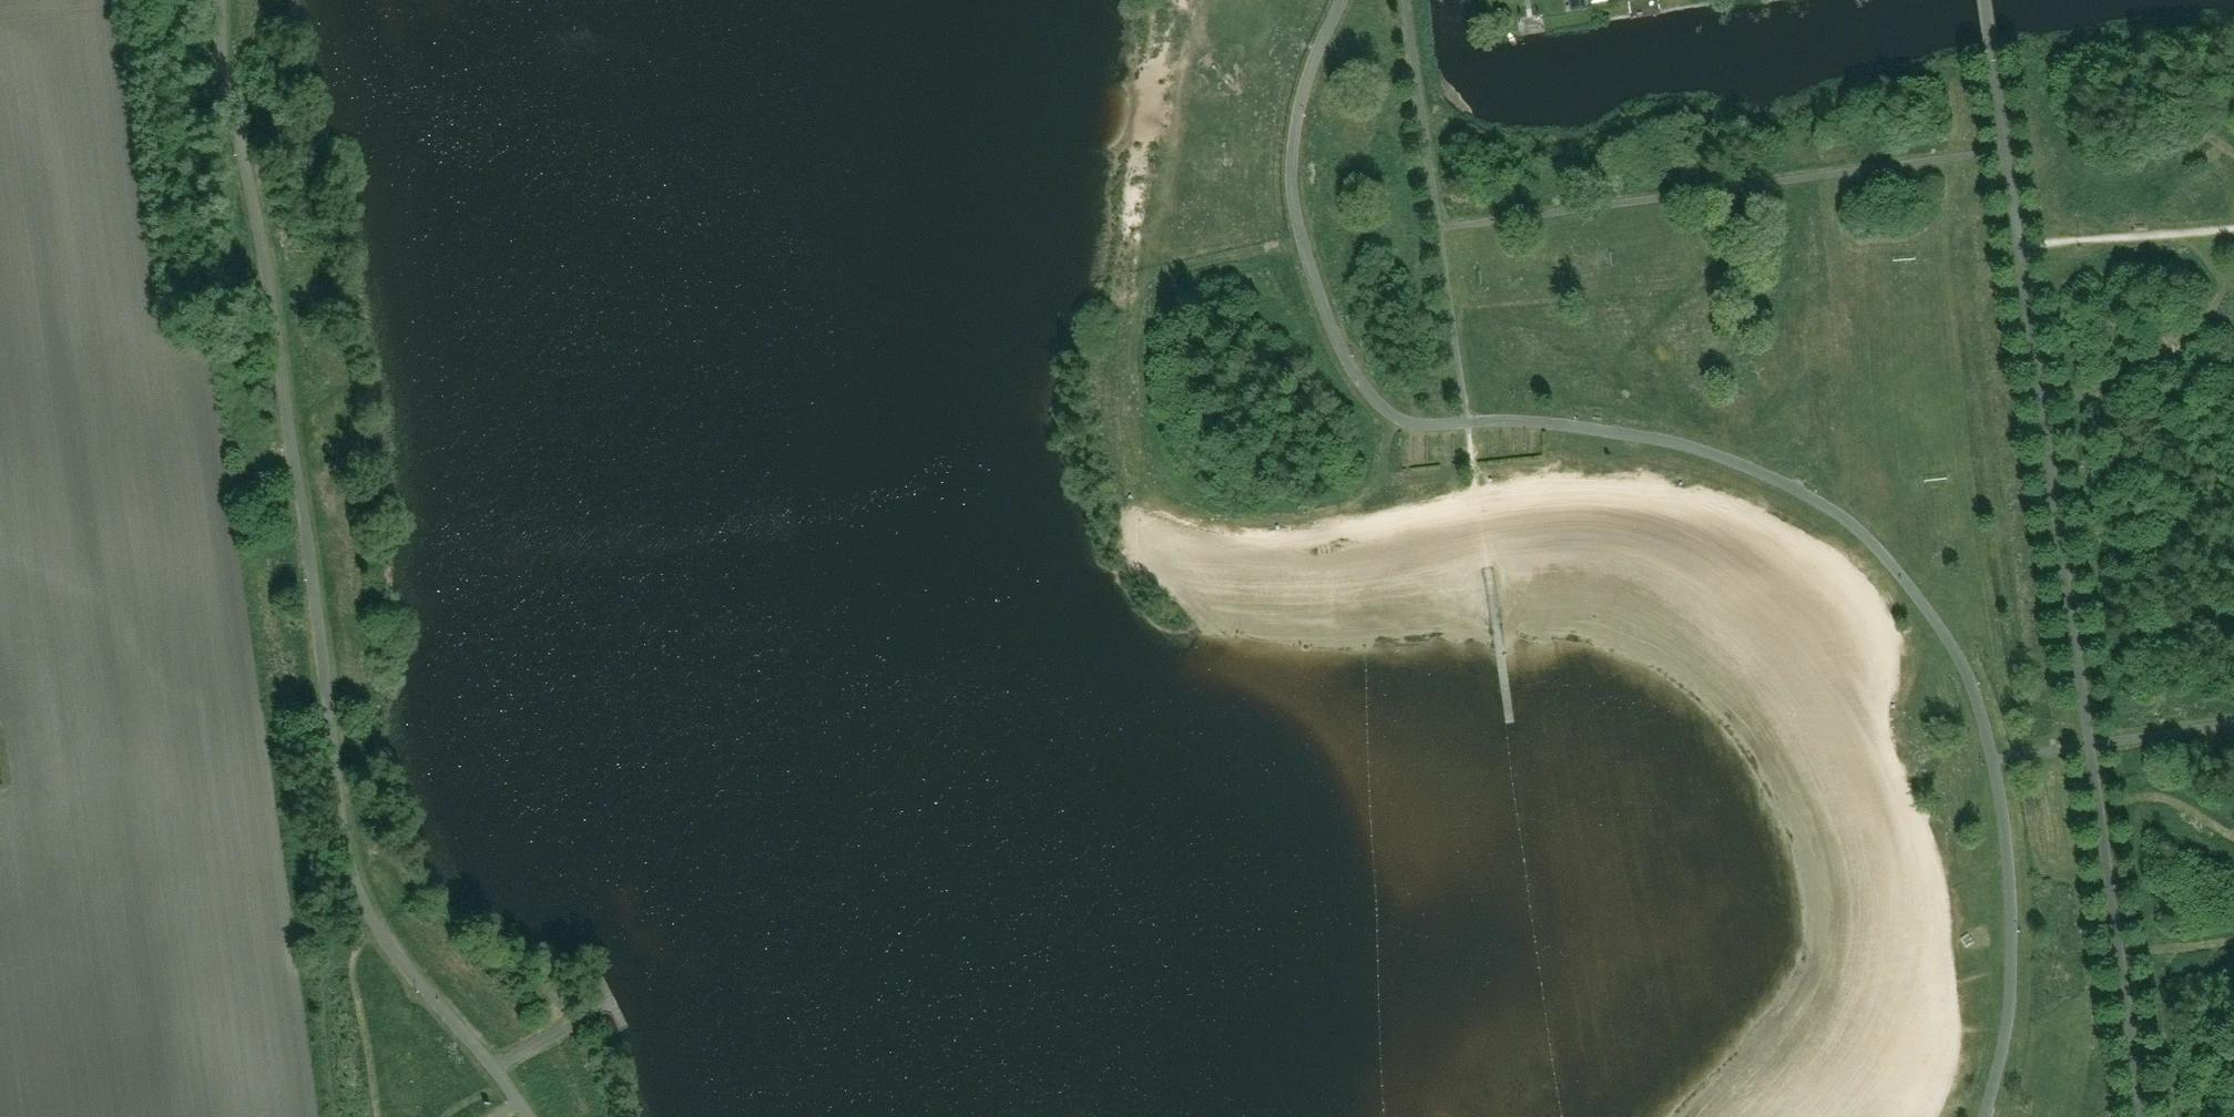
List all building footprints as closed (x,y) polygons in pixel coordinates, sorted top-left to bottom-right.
[(1573,11),(1588,8),(1587,0),(1571,0),(1573,11)]
